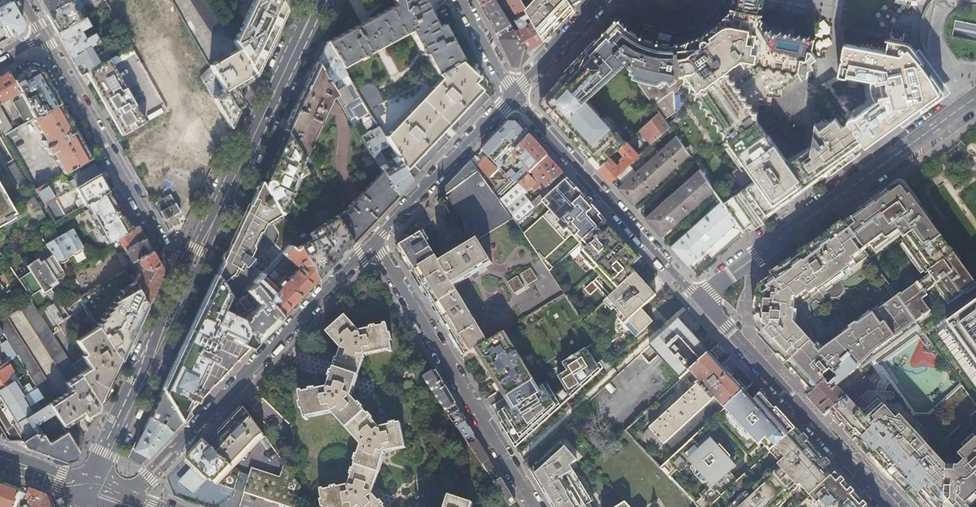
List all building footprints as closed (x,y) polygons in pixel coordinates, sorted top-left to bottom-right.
[(45,14),(69,0),(37,0),(45,14)] [(69,0),(45,14),(56,33),(82,19),(80,16),(78,17),(69,0)] [(131,46),(130,47),(129,47),(131,52),(132,51),(133,51),(168,113),(176,108),(171,99),(173,97),(144,43),(142,44),(141,41),(169,25),(155,0),(104,0),(131,46)] [(212,36),(223,29),(205,0),(189,0),(212,36)] [(237,50),(253,77),(253,78),(285,11),(278,0),(253,0),(233,44),(237,50)] [(285,11),(290,1),(290,0),(278,0),(285,11)] [(326,43),(342,70),(409,33),(422,57),(425,56),(436,75),(459,63),(461,62),(462,61),(444,27),(438,30),(422,0),(391,0),(395,6),(326,43)] [(531,56),(516,32),(495,0),(491,0),(482,6),(513,67),(521,66),(531,56)] [(545,41),(533,21),(528,25),(525,21),(531,17),(526,9),(521,0),(507,0),(516,15),(514,16),(515,19),(521,29),(516,32),(531,56),(535,51),(545,41)] [(526,9),(531,17),(533,21),(545,41),(546,40),(551,35),(556,29),(564,21),(569,16),(574,10),(575,10),(572,4),(570,0),(534,0),(526,9)] [(736,1),(733,7),(764,14),(768,0),(737,0),(736,1)] [(0,7),(0,23),(1,25),(4,23),(12,36),(20,31),(22,24),(9,2),(0,7)] [(723,136),(728,138),(729,139),(755,120),(753,117),(754,111),(758,112),(759,103),(768,104),(769,96),(772,96),(778,97),(779,89),(782,90),(802,75),(805,78),(809,74),(810,69),(814,51),(816,40),(810,34),(806,38),(801,33),(796,36),(792,31),(787,35),(783,29),(777,33),(773,27),(768,31),(762,24),(765,18),(763,17),(764,15),(764,14),(733,7),(730,13),(729,15),(726,19),(721,24),(716,28),(711,32),(706,35),(701,38),(695,40),(689,41),(685,42),(684,42),(678,43),(680,78),(686,78),(685,82),(690,83),(691,85),(690,90),(695,92),(696,93),(695,98),(701,100),(702,101),(701,105),(706,107),(707,108),(706,113),(712,114),(713,116),(712,121),(717,123),(719,124),(718,129),(723,130),(724,132),(723,136)] [(687,40),(685,42),(689,41),(695,40),(701,38),(706,35),(711,32),(716,28),(721,24),(726,19),(729,15),(726,16),(725,16),(725,17),(724,18),(723,19),(722,19),(722,20),(721,21),(720,22),(719,23),(718,24),(717,25),(716,26),(715,27),(714,27),(713,28),(712,29),(711,29),(710,30),(709,31),(708,31),(707,32),(706,33),(705,33),(704,34),(703,34),(702,35),(701,35),(700,36),(699,36),(698,37),(697,37),(696,38),(695,38),(694,38),(693,39),(692,39),(690,39),(689,40),(688,40),(687,40)] [(89,26),(84,17),(82,19),(56,33),(64,47),(70,58),(89,47),(100,40),(97,33),(94,35),(93,34),(84,39),(80,31),(89,26)] [(630,27),(625,22),(624,21),(623,20),(621,20),(619,20),(618,20),(616,20),(615,21),(613,21),(612,22),(608,28),(602,34),(624,65),(659,114),(663,120),(674,112),(673,93),(675,92),(678,90),(679,88),(680,86),(685,82),(686,78),(680,78),(678,43),(670,43),(662,42),(655,40),(648,38),(641,35),(635,31),(630,27)] [(129,47),(130,47),(120,29),(105,38),(101,40),(111,58),(113,56),(129,47)] [(564,83),(581,102),(583,100),(585,98),(624,65),(602,34),(565,72),(560,77),(559,78),(564,83)] [(321,54),(316,64),(336,97),(350,121),(355,118),(350,109),(362,102),(355,91),(342,70),(326,43),(321,54)] [(70,58),(80,75),(87,71),(99,64),(89,47),(70,58)] [(235,110),(239,108),(241,104),(233,89),(253,77),(237,50),(210,66),(215,75),(223,88),(235,110)] [(87,71),(122,134),(146,121),(110,58),(99,64),(87,71)] [(461,62),(459,63),(467,71),(469,69),(461,62)] [(389,146),(393,153),(404,171),(413,161),(421,153),(431,142),(439,134),(450,123),(457,115),(468,104),(475,96),(480,92),(472,85),(477,80),(467,71),(459,63),(436,75),(440,79),(384,138),(389,146)] [(302,94),(289,123),(306,151),(307,150),(309,151),(310,147),(309,146),(330,101),(336,97),(316,64),(302,94)] [(54,86),(45,70),(30,66),(19,73),(20,74),(21,76),(30,71),(42,73),(53,92),(56,91),(54,86)] [(215,75),(210,66),(199,76),(203,82),(215,75)] [(15,80),(11,82),(18,94),(21,99),(32,119),(60,104),(65,101),(65,100),(59,103),(57,100),(54,93),(53,93),(53,92),(42,73),(30,71),(21,76),(15,80)] [(18,94),(11,82),(7,73),(0,77),(0,104),(18,94)] [(583,100),(581,102),(564,83),(559,78),(554,83),(542,95),(538,99),(538,102),(539,104),(540,105),(542,106),(549,113),(548,114),(557,123),(588,158),(598,169),(610,158),(618,150),(626,143),(614,131),(612,133),(598,118),(597,116),(583,100)] [(235,110),(223,88),(220,90),(221,93),(219,94),(213,83),(206,87),(211,97),(230,129),(233,120),(237,113),(235,110)] [(355,91),(362,102),(368,112),(384,104),(375,89),(373,87),(372,86),(369,85),(367,85),(365,86),(363,87),(355,91)] [(477,98),(475,96),(468,104),(469,105),(477,98)] [(585,98),(583,100),(597,116),(599,114),(585,98)] [(32,119),(21,99),(13,104),(24,124),(32,119)] [(60,104),(32,119),(44,140),(42,141),(45,146),(44,147),(46,150),(47,149),(50,155),(52,154),(63,174),(90,159),(60,104)] [(4,135),(12,131),(0,109),(0,128),(4,135)] [(663,120),(659,114),(648,123),(656,132),(653,135),(653,136),(651,138),(654,141),(668,128),(663,120)] [(459,117),(457,115),(450,123),(451,124),(459,117)] [(600,116),(598,118),(612,133),(614,131),(600,116)] [(819,130),(814,133),(812,145),(793,158),(793,157),(792,156),(791,155),(786,158),(777,146),(776,147),(757,119),(755,120),(729,139),(728,140),(731,144),(744,163),(740,166),(711,187),(713,190),(721,201),(736,223),(744,234),(763,219),(777,210),(807,188),(813,184),(818,181),(821,179),(835,168),(840,165),(844,162),(866,146),(848,122),(843,126),(841,124),(837,117),(831,121),(819,130)] [(819,130),(831,121),(820,124),(815,125),(814,133),(819,130)] [(507,122),(480,151),(487,157),(498,169),(501,166),(495,160),(510,146),(515,152),(529,138),(515,122),(511,122),(507,122)] [(287,127),(285,131),(302,160),(304,156),(306,151),(289,123),(287,127)] [(154,139),(174,150),(183,132),(169,125),(158,132),(159,130),(143,137),(136,150),(143,161),(154,139)] [(374,139),(364,145),(372,157),(374,160),(381,173),(396,197),(411,182),(404,171),(393,153),(389,156),(392,160),(386,164),(379,153),(389,146),(384,138),(377,127),(370,132),(374,139)] [(285,224),(294,203),(288,192),(292,184),(309,173),(302,160),(285,131),(284,131),(283,134),(282,133),(279,137),(278,141),(278,142),(277,145),(276,144),(273,148),(272,153),(273,153),(272,156),(271,155),(268,159),(267,164),(268,164),(266,167),(263,170),(262,175),(263,176),(260,181),(269,197),(285,224)] [(440,136),(439,134),(431,142),(433,144),(440,136)] [(622,184),(617,189),(632,206),(689,156),(675,137),(635,173),(628,165),(616,176),(622,184)] [(547,157),(529,138),(515,152),(512,155),(516,160),(518,159),(524,166),(523,167),(529,174),(547,157)] [(163,169),(174,150),(154,139),(143,161),(156,183),(163,169)] [(610,158),(598,169),(610,182),(616,176),(628,165),(638,156),(627,143),(626,143),(618,150),(624,157),(620,160),(619,159),(617,161),(619,164),(617,166),(610,158)] [(744,163),(731,144),(726,147),(740,166),(744,163)] [(174,150),(163,169),(182,179),(181,181),(196,189),(204,174),(189,166),(192,159),(174,150)] [(421,153),(413,161),(415,163),(422,155),(421,153)] [(483,161),(475,169),(490,189),(493,186),(487,178),(498,169),(487,157),(483,161)] [(560,172),(547,157),(529,174),(527,175),(515,186),(514,187),(499,201),(506,210),(507,209),(519,223),(545,200),(541,195),(531,204),(524,195),(538,182),(546,191),(563,175),(560,172)] [(105,171),(99,160),(71,176),(77,187),(84,183),(99,174),(105,171)] [(454,177),(437,196),(441,202),(445,199),(469,237),(473,243),(513,219),(506,210),(499,201),(494,194),(490,189),(475,169),(473,166),(470,162),(454,177)] [(522,170),(510,181),(515,186),(527,175),(522,170)] [(711,187),(698,170),(643,219),(660,237),(713,190),(711,187)] [(381,173),(342,212),(357,238),(396,197),(381,173)] [(84,183),(77,187),(74,189),(77,194),(75,196),(77,200),(73,202),(77,209),(84,206),(109,191),(99,174),(84,183)] [(932,221),(935,219),(907,180),(906,180),(906,179),(905,179),(904,179),(903,180),(884,194),(870,203),(860,211),(862,213),(904,183),(905,183),(932,221)] [(509,180),(494,194),(499,201),(514,187),(515,186),(510,181),(509,180)] [(519,223),(517,225),(533,248),(585,200),(581,194),(568,180),(545,200),(519,223)] [(254,187),(255,191),(253,196),(227,250),(247,262),(252,266),(256,261),(253,259),(249,257),(260,233),(263,226),(264,226),(265,227),(266,227),(266,228),(271,231),(273,235),(275,241),(275,244),(274,247),(281,253),(289,246),(294,240),(285,224),(269,197),(260,181),(258,184),(254,187)] [(903,293),(902,292),(899,294),(900,296),(918,321),(932,311),(924,299),(922,296),(927,292),(938,284),(943,290),(943,291),(944,290),(953,302),(967,292),(969,294),(975,289),(975,282),(960,260),(953,250),(932,221),(905,183),(904,183),(862,213),(848,223),(867,249),(873,245),(876,250),(886,243),(885,241),(889,238),(890,240),(901,232),(903,234),(908,241),(905,242),(926,271),(928,269),(931,273),(903,293)] [(45,184),(35,190),(44,206),(54,200),(45,184)] [(4,220),(10,217),(8,214),(12,211),(0,190),(0,213),(4,220)] [(110,191),(109,191),(84,206),(86,209),(88,214),(86,215),(99,237),(101,236),(103,240),(106,245),(109,243),(132,229),(110,191)] [(581,194),(585,200),(596,211),(598,209),(593,204),(592,201),(591,199),(589,198),(587,198),(583,193),(581,194)] [(54,200),(44,206),(53,223),(64,217),(55,200),(54,200)] [(585,200),(533,248),(549,273),(573,251),(577,247),(579,245),(593,232),(605,221),(596,211),(585,200)] [(736,223),(721,201),(669,247),(687,266),(736,223)] [(336,216),(351,243),(354,240),(357,238),(342,212),(341,213),(339,214),(336,216)] [(309,239),(297,246),(304,256),(317,279),(324,271),(351,244),(335,217),(314,227),(309,233),(312,238),(309,239)] [(629,268),(639,259),(605,221),(593,232),(579,245),(584,251),(582,253),(597,269),(602,274),(599,277),(592,284),(597,289),(602,294),(604,292),(610,298),(635,275),(629,268)] [(815,244),(812,246),(814,248),(847,224),(847,223),(846,223),(846,222),(845,222),(844,222),(843,222),(838,226),(826,235),(817,241),(815,243),(815,244)] [(827,288),(867,259),(872,256),(867,249),(848,223),(847,224),(814,248),(784,269),(773,278),(758,288),(760,289),(757,297),(756,308),(755,316),(755,321),(756,329),(755,330),(758,334),(773,351),(787,367),(790,370),(792,373),(797,377),(801,382),(810,392),(811,394),(830,376),(850,358),(859,368),(869,359),(867,355),(872,352),(878,361),(879,360),(902,343),(917,332),(923,327),(918,321),(900,296),(889,304),(854,330),(850,333),(849,331),(846,327),(844,326),(842,326),(840,327),(838,329),(838,331),(838,333),(841,337),(835,341),(815,356),(811,351),(807,347),(808,334),(801,326),(800,325),(801,312),(812,304),(816,309),(819,306),(821,308),(823,309),(825,309),(828,308),(829,305),(829,303),(828,301),(826,298),(829,296),(828,293),(827,290),(827,288)] [(137,227),(132,229),(109,243),(113,249),(113,250),(121,245),(123,251),(144,239),(137,227)] [(50,242),(45,245),(52,257),(57,265),(59,264),(67,259),(72,256),(81,251),(83,250),(72,230),(68,232),(64,234),(53,240),(50,242)] [(890,240),(889,238),(885,241),(886,243),(876,250),(873,245),(867,249),(872,256),(903,234),(901,232),(890,240)] [(423,233),(420,234),(426,244),(429,242),(423,233)] [(397,249),(411,271),(435,257),(426,244),(420,234),(397,249)] [(435,257),(453,287),(488,266),(473,243),(469,237),(435,257)] [(150,251),(144,239),(123,251),(130,263),(134,261),(150,251)] [(905,242),(902,245),(923,273),(926,271),(905,242)] [(254,283),(254,284),(266,299),(270,295),(276,300),(271,305),(276,311),(281,317),(284,314),(299,298),(315,280),(317,279),(304,256),(297,246),(295,249),(292,249),(289,246),(281,253),(278,257),(266,271),(265,271),(268,273),(283,256),(295,266),(296,264),(299,266),(289,276),(287,274),(285,275),(286,277),(285,278),(286,279),(284,282),(279,278),(275,282),(279,286),(276,290),(261,276),(257,280),(254,283)] [(814,248),(812,246),(809,248),(802,253),(802,252),(793,258),(783,266),(783,267),(782,267),(784,269),(814,248)] [(956,248),(953,250),(960,260),(963,259),(956,248)] [(394,251),(407,273),(411,271),(397,249),(394,251)] [(227,250),(227,251),(223,252),(221,257),(222,262),(220,265),(216,275),(231,301),(232,303),(245,291),(254,284),(254,283),(257,280),(261,276),(262,275),(263,274),(254,268),(252,266),(247,262),(227,250)] [(134,279),(132,283),(145,307),(152,293),(160,276),(160,272),(160,268),(150,251),(134,261),(139,269),(134,279)] [(579,256),(599,277),(602,274),(597,269),(582,253),(579,256)] [(28,297),(40,289),(43,293),(50,289),(47,285),(53,281),(52,279),(62,272),(57,265),(52,257),(40,265),(36,260),(26,267),(28,270),(29,272),(17,280),(28,297)] [(432,304),(455,291),(453,287),(435,257),(411,271),(432,304)] [(828,293),(829,296),(832,298),(836,299),(839,299),(843,297),(846,294),(847,291),(847,287),(845,284),(871,265),(867,259),(827,288),(827,290),(828,293)] [(123,267),(125,271),(132,283),(134,279),(126,265),(123,267)] [(784,269),(782,267),(771,275),(773,278),(784,269)] [(531,268),(506,280),(513,293),(537,280),(531,268)] [(28,270),(16,278),(17,280),(29,272),(28,270)] [(125,271),(103,284),(132,335),(135,329),(141,317),(145,308),(145,307),(132,283),(125,271)] [(62,272),(52,279),(53,281),(63,274),(62,272)] [(69,274),(65,276),(70,284),(74,282),(69,274)] [(164,384),(161,391),(167,400),(174,412),(181,422),(183,419),(188,415),(184,410),(188,402),(193,404),(194,402),(195,402),(198,397),(197,396),(198,393),(194,391),(207,363),(212,365),(213,362),(215,363),(217,357),(216,356),(218,353),(213,351),(223,332),(237,338),(235,342),(250,349),(255,343),(244,323),(232,303),(231,301),(216,275),(205,298),(184,343),(177,358),(169,375),(164,384)] [(656,297),(635,275),(610,298),(607,300),(627,322),(641,311),(642,309),(644,307),(656,297)] [(135,329),(132,335),(103,284),(79,298),(85,308),(98,327),(98,328),(96,329),(114,357),(116,356),(120,362),(122,356),(125,355),(124,353),(124,352),(128,349),(128,346),(133,343),(135,337),(135,329)] [(245,291),(232,303),(244,323),(255,343),(266,333),(281,317),(276,311),(271,305),(268,301),(266,299),(254,284),(245,291)] [(589,296),(597,289),(592,284),(584,291),(589,296)] [(943,290),(941,292),(950,304),(953,302),(944,290),(943,291),(943,290)] [(455,291),(432,304),(454,341),(459,348),(464,356),(476,349),(487,342),(482,334),(478,326),(455,291)] [(79,298),(67,305),(73,315),(85,308),(79,298)] [(31,302),(19,309),(68,387),(67,388),(68,390),(67,391),(57,397),(6,317),(0,321),(0,330),(1,332),(6,340),(16,356),(43,398),(47,404),(76,452),(83,438),(71,420),(81,413),(85,419),(95,415),(98,407),(96,403),(77,375),(71,365),(33,305),(31,302)] [(854,330),(889,304),(887,302),(874,312),(869,314),(863,317),(860,320),(856,325),(849,331),(850,333),(854,330)] [(949,322),(975,360),(975,302),(949,322)] [(811,312),(816,309),(812,304),(801,312),(800,325),(801,326),(808,322),(810,320),(811,317),(811,314),(811,312)] [(50,307),(46,309),(52,317),(55,315),(50,307)] [(370,495),(385,455),(404,450),(401,424),(395,425),(395,423),(388,425),(388,426),(376,429),(367,418),(368,417),(366,413),(364,415),(360,410),(361,408),(358,404),(356,406),(349,398),(362,358),(385,353),(385,355),(389,354),(387,344),(390,344),(387,329),(385,329),(384,324),(381,325),(382,328),(374,329),(374,328),(367,329),(367,331),(357,333),(342,318),(324,335),(339,351),(325,389),(302,395),(301,393),(297,394),(299,404),(297,404),(299,412),(301,412),(303,423),(306,422),(306,420),(330,415),(360,447),(356,458),(354,458),(352,463),(354,464),(351,472),(349,471),(347,477),(349,478),(346,487),(335,489),(335,488),(329,489),(329,491),(322,492),(321,490),(318,491),(320,502),(319,503),(320,506),(381,506),(370,495)] [(663,335),(649,347),(679,381),(690,371),(708,354),(679,320),(663,335)] [(87,368),(77,375),(96,403),(102,399),(120,362),(116,356),(114,357),(96,329),(98,328),(98,327),(74,342),(82,354),(80,356),(80,358),(87,368)] [(504,332),(487,342),(476,349),(473,350),(488,375),(491,373),(496,381),(493,383),(498,391),(501,390),(506,398),(531,383),(534,381),(504,332)] [(920,336),(917,332),(902,343),(879,360),(881,364),(920,336)] [(773,351),(758,334),(755,336),(760,341),(768,351),(771,354),(773,351)] [(818,345),(808,334),(807,347),(811,351),(818,345)] [(815,356),(835,341),(833,339),(832,337),(830,337),(828,337),(827,337),(818,345),(811,351),(815,356)] [(16,356),(6,340),(1,343),(11,359),(16,356)] [(601,372),(586,351),(562,365),(564,369),(567,373),(562,375),(558,378),(565,390),(568,395),(578,389),(578,392),(601,372)] [(713,351),(711,353),(717,360),(719,358),(713,351)] [(773,351),(771,354),(783,368),(785,369),(787,367),(773,351)] [(872,365),(878,361),(872,352),(867,355),(869,359),(859,368),(863,372),(872,365)] [(708,354),(690,371),(697,378),(700,382),(642,435),(658,452),(715,400),(725,410),(745,392),(743,390),(737,383),(732,377),(722,367),(717,360),(711,353),(710,353),(708,354)] [(80,358),(71,365),(77,375),(87,368),(80,358)] [(811,394),(807,398),(811,402),(815,407),(824,417),(829,412),(845,397),(841,393),(850,385),(845,380),(859,368),(850,358),(830,376),(811,394)] [(881,364),(879,360),(878,361),(872,365),(881,379),(879,382),(877,385),(877,388),(876,391),(891,391),(891,392),(892,392),(893,393),(894,394),(894,395),(894,402),(901,403),(920,425),(964,384),(962,381),(927,413),(914,413),(881,364)] [(0,366),(0,389),(11,383),(7,376),(13,372),(6,362),(0,366)] [(725,364),(722,367),(732,377),(734,374),(725,364)] [(454,407),(433,372),(421,379),(445,413),(454,407)] [(737,383),(743,390),(746,387),(740,380),(737,383)] [(538,389),(534,381),(531,383),(506,398),(503,399),(508,407),(494,415),(511,443),(520,437),(522,440),(551,415),(549,410),(559,405),(557,401),(554,396),(547,384),(538,389)] [(807,395),(810,392),(801,382),(800,383),(799,386),(807,395)] [(0,389),(0,399),(6,408),(21,399),(11,383),(0,389)] [(876,391),(868,391),(853,405),(845,396),(845,397),(829,412),(832,415),(840,424),(842,425),(845,429),(855,440),(859,444),(867,453),(885,473),(916,506),(965,506),(963,505),(975,494),(973,492),(975,488),(975,438),(964,448),(958,454),(963,460),(957,466),(952,470),(946,470),(946,466),(933,452),(939,446),(942,447),(943,447),(946,446),(947,445),(949,443),(949,440),(948,437),(962,424),(964,425),(966,425),(968,424),(970,423),(971,422),(972,419),(972,417),(971,415),(975,410),(975,401),(964,384),(920,425),(901,403),(894,402),(894,395),(894,394),(893,393),(892,392),(891,392),(891,391),(876,391)] [(568,395),(565,390),(554,396),(557,401),(559,405),(549,410),(551,415),(578,392),(578,389),(568,395)] [(160,422),(172,432),(181,422),(174,412),(167,400),(161,391),(153,409),(149,416),(160,422)] [(762,391),(758,396),(759,396),(762,397),(767,402),(770,399),(762,391)] [(745,392),(725,410),(729,415),(750,438),(758,447),(762,443),(771,452),(795,430),(787,421),(780,413),(776,409),(774,411),(767,402),(762,397),(759,396),(755,400),(756,401),(754,403),(745,392)] [(493,409),(501,406),(497,394),(488,397),(493,409)] [(26,396),(21,399),(6,408),(15,423),(12,425),(22,440),(33,433),(24,418),(32,413),(24,400),(27,398),(26,396)] [(47,404),(43,398),(38,401),(42,407),(47,404)] [(77,453),(76,452),(47,404),(42,407),(32,413),(24,418),(33,433),(22,440),(20,441),(24,448),(63,462),(75,457),(77,453)] [(464,423),(454,407),(445,413),(444,414),(455,429),(464,423)] [(210,444),(233,466),(258,440),(263,436),(243,408),(226,426),(210,444)] [(782,412),(780,413),(787,421),(788,419),(782,412)] [(750,438),(729,415),(727,417),(731,422),(730,423),(735,429),(736,428),(738,431),(737,432),(742,437),(743,436),(748,441),(750,438)] [(840,424),(832,415),(830,417),(839,428),(842,425),(840,424)] [(160,422),(149,416),(145,426),(142,432),(133,451),(147,458),(164,440),(172,432),(160,422)] [(464,423),(455,429),(481,465),(487,461),(464,423)] [(853,442),(855,440),(845,429),(843,431),(853,442)] [(727,506),(776,506),(783,500),(789,494),(796,488),(798,487),(810,497),(832,476),(835,473),(832,470),(818,455),(811,447),(804,439),(796,430),(795,430),(771,452),(778,461),(753,484),(745,475),(737,482),(721,497),(729,505),(727,506)] [(798,430),(796,430),(804,439),(811,447),(812,446),(812,444),(800,430),(798,430)] [(133,451),(142,432),(139,431),(126,459),(140,466),(147,458),(133,451)] [(964,448),(975,438),(973,435),(962,445),(964,448)] [(691,439),(659,468),(668,478),(676,470),(669,463),(693,442),(691,439)] [(233,466),(210,444),(209,444),(208,444),(207,444),(204,441),(186,460),(191,466),(200,473),(207,479),(216,485),(229,491),(236,475),(233,466)] [(669,463),(676,470),(678,472),(686,466),(693,466),(688,460),(699,450),(697,447),(698,446),(693,442),(669,463)] [(693,504),(696,506),(709,506),(721,497),(737,482),(729,472),(733,469),(733,464),(728,459),(730,457),(720,445),(717,447),(714,443),(708,442),(699,450),(688,460),(693,466),(706,481),(718,495),(707,505),(700,497),(693,504)] [(589,505),(591,503),(586,495),(580,484),(575,476),(570,467),(576,461),(574,459),(563,446),(561,444),(529,472),(538,487),(550,506),(585,506),(589,505)] [(566,444),(563,446),(574,459),(577,456),(566,444)] [(865,456),(867,453),(859,444),(856,446),(859,449),(865,456)] [(818,454),(818,455),(832,470),(834,468),(825,458),(822,454),(820,454),(818,454)] [(481,465),(503,497),(508,495),(487,461),(481,465)] [(281,462),(276,479),(247,470),(245,477),(240,493),(284,506),(293,506),(300,487),(281,462)] [(200,473),(191,466),(173,485),(190,495),(207,479),(200,473)] [(240,493),(245,477),(236,475),(229,491),(240,493)] [(832,476),(810,497),(817,505),(814,506),(815,506),(866,506),(867,506),(864,502),(859,506),(851,495),(854,492),(851,488),(847,492),(841,484),(845,481),(841,477),(837,482),(832,476)] [(698,495),(700,497),(707,505),(718,495),(706,481),(705,489),(698,495)] [(17,504),(27,499),(28,496),(0,486),(0,506),(16,506),(17,504)] [(46,496),(38,493),(30,490),(28,496),(27,499),(32,501),(24,506),(51,506),(46,496)] [(965,506),(968,506),(975,499),(975,495),(975,494),(963,505),(965,506)] [(510,505),(513,504),(508,495),(503,497),(510,505)] [(471,504),(447,496),(443,506),(471,506),(471,504)]
